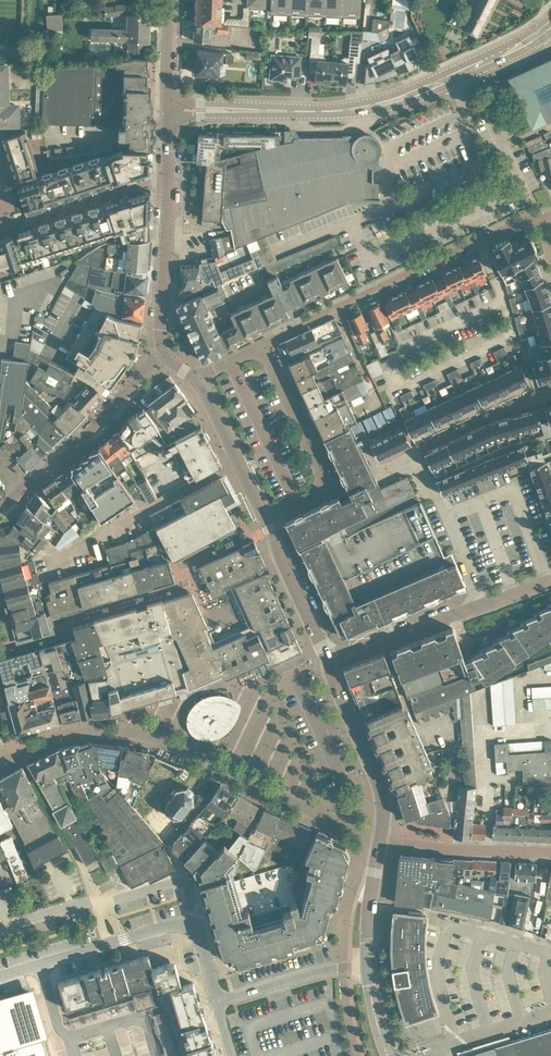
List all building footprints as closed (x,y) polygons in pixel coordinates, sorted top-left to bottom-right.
[(197,21),(221,23),(222,0),(198,0),(197,21)] [(248,3),(250,3),(250,7),(250,8),(268,9),(268,14),(271,14),(272,0),(248,0),(248,3)] [(271,14),(289,15),(290,0),(272,0),(271,14)] [(307,0),(290,0),(289,15),(307,15),(307,0)] [(307,15),(324,16),(325,0),(307,0),(307,15)] [(342,0),(325,0),(324,16),(341,17),(342,0)] [(341,17),(359,18),(360,0),(342,0),(341,17)] [(457,26),(461,27),(479,37),(498,0),(475,0),(469,11),(465,10),(457,26)] [(107,15),(140,11),(139,2),(116,5),(116,7),(106,8),(107,15)] [(250,8),(250,7),(244,7),(243,16),(241,18),(228,18),(224,23),(224,24),(250,26),(250,8)] [(48,30),(64,29),(63,13),(47,14),(48,30)] [(150,15),(139,15),(129,15),(128,23),(120,23),(120,29),(110,29),(110,28),(93,28),(89,28),(89,38),(93,39),(110,39),(128,39),(128,49),(129,49),(129,51),(149,52),(149,50),(147,50),(147,41),(149,41),(150,15)] [(377,32),(388,27),(389,27),(390,20),(373,18),(371,31),(377,32)] [(221,24),(221,23),(197,21),(197,22),(195,22),(194,40),(211,41),(212,32),(228,33),(229,25),(221,24)] [(377,32),(382,42),(384,41),(387,39),(388,37),(389,35),(389,33),(389,31),(389,30),(388,28),(388,27),(377,32)] [(321,38),(321,32),(309,31),(309,36),(312,37),(309,61),(308,72),(309,72),(310,69),(316,70),(315,82),(325,83),(325,81),(331,81),(333,61),(325,60),(325,57),(322,53),(319,53),(321,38)] [(362,39),(363,32),(351,31),(351,34),(349,57),(344,56),(341,59),(341,62),(333,61),(331,81),(337,82),(337,84),(347,85),(348,73),(354,73),(354,77),(355,77),(356,59),(359,59),(359,62),(360,62),(362,41),(362,39)] [(425,50),(420,40),(417,34),(410,38),(409,35),(396,41),(400,50),(397,51),(401,57),(406,55),(409,59),(405,61),(410,70),(415,67),(416,67),(417,66),(417,65),(418,64),(418,63),(418,62),(418,61),(418,60),(418,59),(416,56),(418,55),(416,50),(423,47),(424,50),(425,50)] [(401,57),(397,51),(391,54),(388,47),(367,56),(370,63),(366,65),(365,73),(364,84),(365,84),(365,81),(369,81),(374,79),(381,78),(386,76),(391,75),(395,73),(399,72),(400,74),(401,74),(400,71),(408,67),(409,69),(407,70),(408,71),(410,70),(405,61),(409,59),(406,55),(401,57)] [(450,49),(436,56),(439,63),(453,56),(450,49)] [(232,52),(223,52),(198,50),(196,64),(194,64),(194,71),(196,71),(196,74),(221,75),(225,74),(226,62),(232,63),(233,61),(234,55),(232,52)] [(246,58),(262,59),(262,51),(247,50),(246,58)] [(300,76),(300,66),(301,57),(272,54),(271,68),(270,79),(280,80),(280,81),(287,82),(288,76),(300,76)] [(44,71),(42,123),(78,124),(94,125),(94,118),(95,110),(101,110),(101,125),(119,126),(119,137),(126,137),(125,147),(153,148),(154,118),(150,118),(151,88),(147,88),(148,58),(137,57),(135,57),(129,58),(117,60),(96,63),(80,65),(44,71)] [(514,79),(513,79),(513,80),(533,123),(533,124),(534,124),(550,116),(550,62),(514,79)] [(18,122),(17,104),(7,105),(6,65),(0,65),(0,122),(18,122)] [(39,172),(26,130),(26,129),(23,130),(3,137),(7,149),(9,155),(10,160),(12,165),(14,170),(15,176),(16,179),(17,180),(6,183),(0,185),(0,298),(63,278),(72,261),(79,248),(107,240),(110,239),(110,234),(114,233),(114,242),(128,241),(140,239),(149,239),(149,238),(150,219),(150,212),(150,202),(151,202),(151,200),(150,200),(150,193),(151,193),(151,191),(149,191),(149,192),(142,194),(140,194),(140,195),(137,196),(137,195),(135,196),(128,198),(127,198),(126,195),(126,194),(125,190),(123,184),(123,183),(121,180),(121,179),(124,178),(124,179),(126,178),(131,176),(132,177),(133,177),(136,176),(138,175),(145,173),(147,172),(150,171),(150,172),(151,171),(151,157),(152,157),(152,149),(153,149),(153,148),(125,147),(125,148),(123,148),(122,148),(122,149),(103,156),(102,156),(84,158),(51,169),(43,171),(39,172)] [(195,142),(193,161),(206,162),(219,163),(220,160),(221,147),(251,147),(251,150),(256,149),(280,143),(280,130),(273,130),(273,134),(225,134),(225,132),(217,131),(217,135),(199,134),(198,139),(195,142)] [(204,204),(201,206),(203,212),(203,217),(202,217),(202,218),(213,219),(215,219),(221,219),(222,219),(227,229),(231,228),(232,234),(235,247),(235,248),(256,239),(267,235),(272,232),(276,231),(281,228),(287,226),(292,224),(298,222),(328,209),(337,206),(340,204),(343,203),(347,202),(350,201),(353,200),(355,200),(357,199),(359,199),(361,199),(362,198),(380,199),(380,198),(372,198),(372,193),(376,193),(377,173),(372,173),(372,160),(374,159),(376,158),(377,156),(378,154),(379,153),(380,150),(380,148),(380,146),(380,144),(379,142),(378,141),(377,140),(377,139),(376,138),(375,137),(373,135),(370,135),(368,134),(365,134),(363,135),(360,136),(358,137),(357,139),(355,137),(347,137),(346,137),(345,136),(344,136),(296,137),(295,137),(294,137),(294,138),(294,139),(294,140),(287,142),(287,133),(286,132),(282,131),(282,130),(280,130),(280,143),(256,149),(251,150),(240,154),(220,160),(219,163),(206,162),(206,171),(204,173),(205,179),(205,180),(203,181),(205,187),(205,188),(202,190),(204,195),(204,196),(202,198),(203,204),(204,204)] [(526,141),(530,150),(545,144),(541,134),(526,141)] [(51,155),(50,148),(46,149),(47,158),(48,160),(115,152),(114,147),(114,145),(91,144),(91,150),(86,151),(86,144),(78,145),(79,152),(75,152),(74,145),(66,146),(67,153),(63,154),(62,147),(55,148),(55,155),(51,155)] [(534,160),(537,170),(545,168),(547,178),(550,177),(550,155),(534,160)] [(234,247),(232,234),(221,237),(210,239),(214,256),(215,256),(215,257),(224,252),(224,251),(234,247)] [(277,259),(272,248),(267,235),(256,239),(259,247),(250,251),(253,258),(241,263),(221,271),(215,257),(215,256),(214,256),(200,258),(196,259),(197,263),(183,265),(183,264),(181,265),(181,270),(182,270),(182,271),(183,282),(184,282),(184,286),(179,288),(180,295),(181,295),(181,297),(186,297),(198,292),(197,289),(203,289),(203,287),(205,286),(206,288),(265,264),(277,259)] [(281,283),(279,278),(274,267),(279,266),(280,269),(287,266),(285,263),(290,261),(291,264),(298,261),(296,258),(301,256),(302,260),(309,257),(307,254),(312,252),(313,255),(320,252),(318,249),(323,247),(324,251),(331,248),(330,245),(334,243),(335,246),(339,245),(335,236),(277,259),(265,264),(271,278),(268,280),(273,293),(230,313),(236,325),(219,332),(227,349),(245,340),(243,338),(278,321),(290,316),(289,314),(292,313),(291,309),(349,282),(337,257),(281,283)] [(148,269),(151,238),(149,239),(140,239),(128,241),(114,242),(108,242),(107,242),(99,245),(87,253),(77,261),(79,262),(119,270),(128,271),(127,272),(140,273),(138,275),(148,276),(148,275),(146,274),(146,269),(148,269)] [(531,238),(513,246),(509,238),(505,240),(505,239),(496,244),(493,245),(497,254),(493,255),(495,259),(501,273),(506,284),(510,282),(520,278),(526,274),(521,264),(533,258),(539,255),(536,249),(533,241),(532,241),(531,238)] [(487,274),(478,256),(469,260),(471,263),(466,265),(473,280),(475,279),(487,274)] [(533,258),(521,264),(526,274),(538,268),(533,258)] [(119,270),(79,262),(78,264),(69,278),(96,288),(104,291),(121,292),(121,290),(146,293),(148,276),(138,275),(140,273),(127,272),(128,271),(119,270)] [(460,265),(451,269),(459,287),(471,281),(473,280),(466,265),(461,268),(460,265)] [(538,268),(526,274),(520,278),(524,287),(524,288),(543,279),(542,279),(538,269),(538,268)] [(451,269),(442,273),(444,276),(439,278),(446,293),(448,292),(459,287),(451,269)] [(433,278),(424,282),(432,299),(444,294),(446,293),(439,278),(434,280),(433,278)] [(529,298),(548,290),(543,279),(524,288),(529,298)] [(424,282),(415,286),(417,288),(412,291),(419,306),(421,305),(432,299),(424,282)] [(62,292),(71,296),(74,289),(65,286),(62,292)] [(208,308),(216,304),(224,301),(218,287),(177,305),(203,360),(227,349),(219,332),(208,308)] [(121,292),(104,291),(96,288),(91,302),(95,305),(103,310),(115,316),(127,317),(139,319),(142,319),(145,299),(125,297),(120,296),(121,292)] [(412,291),(407,293),(406,290),(397,294),(405,312),(417,307),(419,306),(412,291)] [(548,290),(529,298),(532,308),(550,303),(550,299),(548,290)] [(405,312),(397,294),(388,298),(390,301),(384,304),(391,319),(405,312)] [(550,315),(550,303),(532,308),(532,309),(536,319),(550,315)] [(390,324),(385,313),(380,304),(368,309),(372,319),(370,320),(375,330),(371,333),(376,343),(389,337),(384,327),(390,324)] [(142,324),(142,323),(138,322),(139,319),(127,317),(115,316),(103,310),(95,305),(66,357),(79,364),(75,372),(92,381),(91,382),(106,393),(107,392),(106,392),(111,386),(111,387),(112,386),(111,386),(116,379),(117,379),(117,378),(119,376),(120,375),(119,375),(124,369),(125,368),(129,363),(130,362),(133,355),(134,355),(134,354),(136,348),(137,347),(136,347),(139,340),(139,339),(138,338),(139,333),(140,333),(140,332),(142,324)] [(355,333),(352,335),(357,346),(361,344),(366,341),(368,341),(363,330),(368,327),(366,322),(361,312),(348,319),(353,328),(355,333)] [(35,315),(33,329),(41,330),(42,325),(43,325),(45,316),(35,315)] [(536,319),(539,331),(550,327),(550,315),(536,319)] [(344,338),(342,333),(335,317),(279,343),(289,363),(344,338)] [(539,331),(542,342),(543,341),(543,342),(550,340),(550,327),(539,331)] [(354,360),(351,353),(344,338),(289,363),(314,417),(348,401),(362,395),(356,383),(364,379),(357,364),(347,369),(332,376),(330,371),(354,360)] [(31,343),(15,341),(13,359),(2,358),(0,378),(0,455),(8,463),(15,457),(24,468),(28,468),(53,445),(21,413),(21,405),(8,403),(12,374),(26,376),(28,361),(31,361),(36,352),(30,349),(31,343)] [(538,382),(547,379),(548,384),(550,383),(550,349),(549,341),(544,342),(543,342),(543,341),(542,342),(528,346),(530,353),(531,353),(532,355),(530,356),(533,367),(536,378),(537,378),(538,382)] [(502,355),(507,352),(504,346),(505,346),(504,346),(499,349),(502,355)] [(496,357),(502,355),(499,349),(493,352),(496,357)] [(75,372),(60,364),(36,352),(31,361),(28,361),(26,376),(52,394),(54,391),(77,402),(87,412),(106,393),(91,382),(92,381),(75,372)] [(478,366),(484,363),(481,357),(476,360),(478,366)] [(381,365),(378,358),(366,364),(369,371),(381,365)] [(473,368),(478,366),(476,360),(470,362),(470,363),(473,368)] [(384,372),(381,365),(369,371),(372,378),(384,372)] [(529,382),(521,365),(509,370),(517,387),(529,382)] [(455,377),(461,374),(458,368),(452,371),(455,377)] [(517,387),(509,370),(497,376),(505,393),(517,387)] [(447,373),(449,379),(455,377),(452,371),(446,373),(447,374),(447,373)] [(67,432),(87,412),(77,402),(54,391),(52,394),(26,376),(24,391),(67,432)] [(154,388),(143,396),(149,403),(148,403),(168,428),(161,433),(167,444),(199,427),(193,415),(197,412),(187,399),(188,398),(175,383),(170,376),(159,384),(158,383),(153,387),(154,388)] [(505,393),(497,376),(486,381),(494,398),(505,393)] [(432,388),(437,385),(435,379),(429,382),(432,388)] [(494,398),(486,381),(474,387),(482,404),(494,398)] [(429,382),(423,384),(424,384),(426,390),(432,388),(429,382)] [(482,404),(474,387),(462,392),(470,409),(482,404)] [(409,398),(414,396),(411,390),(412,390),(411,390),(406,392),(409,398)] [(67,432),(24,391),(21,405),(21,413),(53,445),(54,443),(57,440),(58,441),(63,437),(62,436),(65,433),(65,434),(67,432)] [(400,395),(403,401),(409,398),(406,392),(400,395)] [(470,409),(462,392),(451,398),(459,414),(470,409)] [(459,414),(451,398),(439,403),(447,420),(459,414)] [(324,438),(347,427),(357,422),(348,401),(314,417),(324,438)] [(447,420),(439,403),(427,409),(435,425),(447,420)] [(363,419),(369,431),(398,417),(392,405),(363,419)] [(424,453),(436,479),(442,494),(527,460),(529,466),(528,467),(550,526),(550,525),(550,526),(550,405),(545,406),(546,411),(549,421),(541,423),(537,409),(490,422),(447,442),(424,453)] [(119,431),(118,431),(132,451),(142,468),(168,454),(168,452),(171,451),(173,450),(173,452),(189,481),(216,466),(222,463),(221,463),(220,463),(220,462),(220,461),(209,440),(208,440),(208,439),(204,431),(203,431),(201,427),(199,427),(167,444),(161,433),(154,421),(146,410),(145,410),(143,408),(138,412),(137,411),(129,417),(119,431)] [(427,409),(416,414),(424,431),(435,425),(427,409)] [(416,414),(404,420),(412,437),(424,431),(416,414)] [(364,453),(360,445),(351,426),(347,427),(324,438),(342,477),(343,479),(344,479),(346,482),(352,497),(341,502),(339,496),(286,521),(288,526),(299,550),(301,550),(338,629),(348,633),(376,620),(377,622),(465,584),(456,562),(448,565),(420,501),(348,535),(344,528),(415,494),(407,476),(381,488),(372,470),(364,453)] [(400,448),(411,443),(404,427),(393,432),(400,448)] [(118,431),(109,439),(123,459),(132,451),(118,431)] [(400,448),(393,432),(382,437),(390,454),(400,448)] [(390,454),(382,437),(371,443),(378,459),(390,454)] [(108,439),(99,446),(100,447),(115,468),(121,477),(122,476),(128,472),(130,471),(123,459),(109,439),(108,439)] [(72,470),(71,471),(80,486),(80,485),(92,507),(94,509),(101,521),(124,505),(135,498),(127,487),(121,477),(115,468),(100,447),(96,449),(91,451),(90,451),(90,455),(88,456),(82,458),(81,459),(81,462),(78,463),(72,466),(71,466),(72,470)] [(64,472),(56,478),(68,494),(74,490),(78,498),(77,499),(85,511),(92,507),(80,485),(80,486),(71,471),(69,468),(67,470),(68,472),(66,474),(64,472)] [(146,476),(136,482),(144,495),(148,503),(158,498),(146,477),(146,476)] [(236,525),(225,504),(235,498),(224,478),(223,478),(222,477),(195,491),(150,515),(156,527),(172,558),(173,558),(178,555),(192,548),(231,527),(236,525)] [(44,486),(43,487),(57,505),(55,507),(56,508),(57,506),(72,525),(74,523),(79,519),(75,514),(77,513),(71,500),(67,495),(68,494),(56,478),(55,478),(56,479),(45,487),(44,486)] [(136,482),(127,487),(135,498),(137,497),(138,499),(144,495),(136,482)] [(36,492),(27,505),(44,520),(46,523),(58,529),(60,525),(66,532),(64,534),(70,541),(79,535),(73,526),(72,525),(57,506),(56,508),(55,507),(54,510),(51,509),(52,508),(36,492)] [(27,505),(17,519),(18,520),(17,520),(36,535),(38,533),(47,539),(61,548),(70,541),(64,534),(60,531),(58,529),(46,523),(44,520),(27,505)] [(38,533),(36,535),(17,520),(11,527),(8,525),(5,526),(0,526),(0,567),(2,567),(5,588),(4,588),(14,620),(45,612),(40,593),(37,582),(36,580),(39,579),(33,556),(47,539),(38,533)] [(169,559),(172,558),(156,527),(128,541),(106,548),(111,564),(75,574),(84,605),(175,579),(174,577),(175,576),(174,571),(172,571),(169,559)] [(266,565),(264,561),(258,548),(258,549),(254,539),(246,543),(247,544),(198,566),(194,568),(195,570),(200,580),(200,581),(201,582),(207,580),(213,593),(223,589),(227,587),(228,584),(234,586),(236,586),(236,587),(236,588),(240,598),(241,597),(244,605),(242,606),(252,626),(243,631),(229,637),(230,639),(212,647),(208,637),(212,635),(204,618),(202,619),(200,613),(196,604),(190,592),(162,601),(174,640),(180,661),(187,685),(188,686),(189,686),(193,684),(193,686),(224,673),(226,678),(235,674),(258,663),(266,660),(268,666),(302,651),(266,571),(269,569),(267,565),(266,565)] [(51,615),(84,605),(75,574),(49,582),(51,591),(46,595),(51,615)] [(46,589),(44,583),(43,580),(37,582),(40,593),(46,589)] [(187,685),(180,661),(174,640),(162,601),(94,620),(112,660),(113,662),(106,665),(106,668),(106,669),(107,669),(108,678),(111,710),(137,702),(185,688),(185,686),(187,685)] [(547,603),(549,607),(534,612),(535,616),(520,621),(522,625),(507,631),(508,634),(493,640),(494,643),(480,649),(481,652),(465,659),(453,627),(390,650),(414,712),(414,713),(457,697),(459,696),(470,691),(476,689),(473,680),(482,677),(484,680),(484,681),(486,681),(516,661),(550,637),(550,602),(547,603)] [(25,617),(14,620),(19,640),(31,637),(42,633),(44,633),(51,631),(46,616),(45,612),(37,614),(25,617)] [(87,675),(106,669),(106,668),(106,665),(113,662),(112,660),(94,620),(80,625),(74,626),(77,637),(71,638),(74,645),(82,669),(85,675),(87,675)] [(58,650),(74,645),(71,638),(39,648),(45,669),(48,670),(63,666),(58,650)] [(84,677),(85,675),(82,669),(74,645),(58,650),(63,666),(68,684),(71,692),(75,691),(77,697),(82,717),(82,718),(93,715),(88,696),(84,677)] [(45,669),(39,648),(0,659),(0,664),(9,702),(29,696),(27,690),(28,690),(32,675),(43,673),(47,675),(45,669)] [(366,719),(402,703),(388,663),(384,653),(344,668),(345,670),(350,684),(366,719)] [(544,664),(550,661),(550,655),(528,663),(529,670),(544,664)] [(60,721),(82,717),(77,697),(75,691),(71,692),(68,684),(63,666),(48,670),(45,669),(47,675),(60,721)] [(111,710),(108,678),(107,669),(106,669),(87,675),(92,695),(88,696),(93,715),(98,714),(98,715),(111,712),(110,710),(111,710)] [(18,733),(32,729),(60,721),(47,675),(43,673),(32,675),(28,690),(27,690),(29,696),(9,702),(18,733)] [(502,685),(513,684),(513,676),(502,680),(502,685)] [(491,692),(502,691),(502,685),(502,680),(491,684),(491,692)] [(247,693),(252,705),(260,702),(255,690),(247,693)] [(459,701),(471,700),(470,691),(459,696),(459,701)] [(458,719),(457,707),(457,697),(414,713),(418,723),(421,722),(419,717),(423,716),(425,720),(431,718),(429,713),(433,712),(435,717),(441,715),(439,710),(443,708),(445,713),(450,711),(448,706),(453,704),(455,710),(453,710),(456,720),(458,719)] [(533,708),(540,708),(540,697),(539,697),(532,697),(533,708)] [(213,714),(228,709),(225,700),(216,699),(209,701),(202,705),(196,711),(198,719),(197,722),(208,727),(213,714)] [(402,703),(366,719),(396,789),(440,770),(442,751),(442,748),(426,751),(415,725),(410,713),(407,714),(402,703)] [(219,733),(221,732),(219,729),(225,725),(231,717),(228,709),(213,714),(208,727),(205,734),(204,735),(206,735),(208,736),(211,735),(213,735),(215,735),(217,734),(219,733)] [(205,734),(208,727),(197,722),(194,728),(193,729),(194,730),(196,731),(198,733),(199,733),(200,734),(201,734),(203,735),(204,735),(205,734)] [(101,769),(91,741),(79,745),(79,743),(58,748),(68,778),(70,784),(71,784),(80,781),(80,782),(91,779),(90,774),(94,772),(98,781),(99,781),(100,784),(107,782),(116,792),(119,790),(115,786),(101,769)] [(128,757),(129,746),(96,742),(91,741),(101,769),(115,786),(119,769),(120,765),(119,765),(121,756),(128,757)] [(546,750),(540,751),(533,751),(527,752),(521,752),(515,752),(509,753),(508,742),(494,743),(496,760),(508,759),(508,766),(509,769),(523,768),(523,783),(534,783),(542,783),(550,782),(550,750),(546,750)] [(145,777),(154,757),(136,749),(136,747),(129,746),(128,757),(121,756),(119,765),(120,765),(119,769),(115,786),(119,790),(132,806),(145,777)] [(58,782),(59,782),(68,778),(58,748),(41,757),(52,781),(57,779),(58,781),(58,782)] [(184,766),(156,754),(155,754),(154,757),(145,777),(132,806),(143,819),(144,818),(155,804),(166,790),(184,766)] [(83,824),(59,782),(58,782),(58,781),(57,779),(52,781),(41,757),(29,763),(29,764),(31,768),(68,833),(86,864),(99,856),(82,825),(83,824)] [(59,833),(23,768),(23,767),(22,766),(4,775),(0,778),(0,783),(12,804),(6,807),(10,813),(11,813),(26,842),(24,843),(28,850),(34,865),(49,857),(49,856),(66,847),(59,833)] [(440,770),(396,789),(403,812),(407,811),(409,817),(415,815),(416,820),(449,825),(450,816),(450,814),(439,783),(440,770)] [(195,818),(210,831),(222,818),(228,810),(239,793),(221,783),(211,800),(195,818)] [(476,786),(463,785),(458,785),(455,816),(450,816),(449,825),(454,826),(453,836),(471,838),(472,823),(476,786)] [(163,841),(177,829),(170,822),(174,818),(174,819),(174,818),(181,817),(182,817),(194,802),(193,801),(193,794),(192,793),(194,791),(188,786),(186,788),(185,787),(185,788),(177,789),(166,802),(167,812),(164,814),(155,804),(144,818),(163,841)] [(143,819),(132,806),(119,790),(116,792),(106,801),(100,792),(98,794),(98,793),(88,799),(121,865),(132,887),(170,868),(160,849),(166,844),(163,841),(144,818),(143,819)] [(243,831),(253,814),(258,805),(239,793),(228,810),(222,818),(243,831)] [(6,807),(4,808),(0,801),(0,830),(12,824),(8,815),(10,813),(6,807)] [(512,806),(506,806),(503,806),(503,809),(496,808),(496,813),(495,823),(493,823),(492,838),(508,839),(509,824),(503,824),(503,819),(511,819),(512,814),(512,806)] [(280,815),(264,808),(263,807),(255,826),(253,825),(248,837),(240,833),(229,847),(236,853),(254,868),(256,868),(262,855),(270,835),(280,815)] [(528,812),(528,814),(521,813),(521,812),(518,811),(518,814),(512,814),(511,819),(511,824),(509,824),(508,839),(530,840),(531,820),(534,821),(534,814),(530,814),(530,812),(528,812)] [(531,812),(530,812),(530,814),(534,814),(534,821),(531,820),(530,840),(550,841),(550,826),(539,825),(539,821),(550,821),(550,812),(548,812),(548,814),(541,813),(541,814),(536,814),(536,812),(531,812)] [(303,848),(307,839),(311,829),(280,815),(270,835),(262,855),(270,858),(274,850),(281,853),(281,854),(288,857),(291,852),(295,844),(303,848)] [(184,859),(210,831),(195,818),(194,819),(191,825),(190,825),(174,843),(173,848),(184,859)] [(485,838),(485,827),(485,824),(472,823),(471,838),(485,838)] [(236,853),(229,847),(210,831),(184,859),(198,873),(223,955),(239,964),(295,947),(294,943),(298,942),(299,941),(300,940),(301,939),(301,938),(302,938),(302,937),(302,936),(302,935),(306,934),(308,939),(323,934),(331,905),(335,906),(350,854),(346,845),(317,832),(298,873),(282,865),(227,880),(224,866),(236,853)] [(29,877),(25,867),(11,836),(1,840),(5,846),(3,847),(8,858),(17,881),(29,877)] [(107,872),(119,865),(113,854),(101,860),(107,872)] [(433,857),(401,854),(399,872),(426,877),(425,889),(468,900),(493,905),(495,894),(495,890),(458,883),(454,882),(455,879),(431,876),(432,873),(433,857)] [(453,873),(453,858),(433,857),(432,873),(452,875),(452,873),(453,873)] [(472,877),(473,859),(453,858),(453,873),(465,873),(465,877),(472,877)] [(484,874),(485,860),(473,859),(472,877),(474,877),(474,874),(484,874)] [(496,868),(497,860),(485,860),(484,874),(496,875),(496,868)] [(509,879),(511,861),(501,860),(500,868),(496,868),(496,875),(495,890),(495,894),(504,894),(503,902),(503,907),(511,909),(515,892),(514,892),(515,892),(514,892),(514,894),(508,892),(509,879)] [(536,880),(537,863),(515,862),(514,879),(536,880)] [(466,907),(468,900),(425,889),(426,877),(399,872),(397,895),(396,902),(423,905),(430,907),(432,899),(466,907)] [(530,895),(515,892),(511,909),(510,913),(508,924),(523,929),(530,895)] [(508,924),(510,913),(511,909),(503,907),(502,911),(500,922),(508,924)] [(424,948),(424,940),(424,932),(426,915),(423,915),(423,912),(409,910),(408,913),(395,912),(393,930),(392,948),(394,968),(392,968),(395,985),(396,985),(401,1003),(407,1021),(420,1016),(421,1019),(435,1014),(434,1012),(437,1010),(431,995),(428,979),(425,963),(424,948)] [(156,984),(152,968),(149,955),(144,956),(143,955),(139,956),(139,958),(131,960),(130,959),(126,960),(126,962),(118,964),(117,963),(113,964),(113,965),(109,967),(109,966),(106,967),(106,966),(100,968),(101,968),(98,969),(98,970),(94,971),(94,970),(89,971),(89,972),(81,975),(81,973),(76,975),(76,976),(68,979),(67,977),(63,979),(63,980),(59,982),(62,992),(57,993),(60,1001),(64,1000),(67,1009),(144,985),(146,991),(133,995),(137,1010),(156,1004),(151,985),(156,984)] [(205,1019),(202,1011),(203,1011),(202,1011),(201,1006),(201,1005),(198,996),(199,996),(198,996),(196,991),(197,991),(197,990),(196,990),(193,982),(181,985),(181,983),(176,965),(171,962),(152,968),(156,984),(158,989),(169,985),(190,1055),(216,1055),(217,1055),(217,1054),(216,1054),(215,1050),(214,1047),(215,1046),(213,1041),(212,1038),(211,1038),(210,1034),(210,1033),(209,1033),(208,1029),(209,1028),(208,1028),(205,1019)] [(43,1037),(48,1035),(36,994),(0,1005),(0,1055),(49,1055),(43,1037)] [(463,1055),(464,1055),(550,1055),(550,1028),(463,1055)] [(297,1037),(278,1042),(280,1049),(299,1044),(297,1037)]
